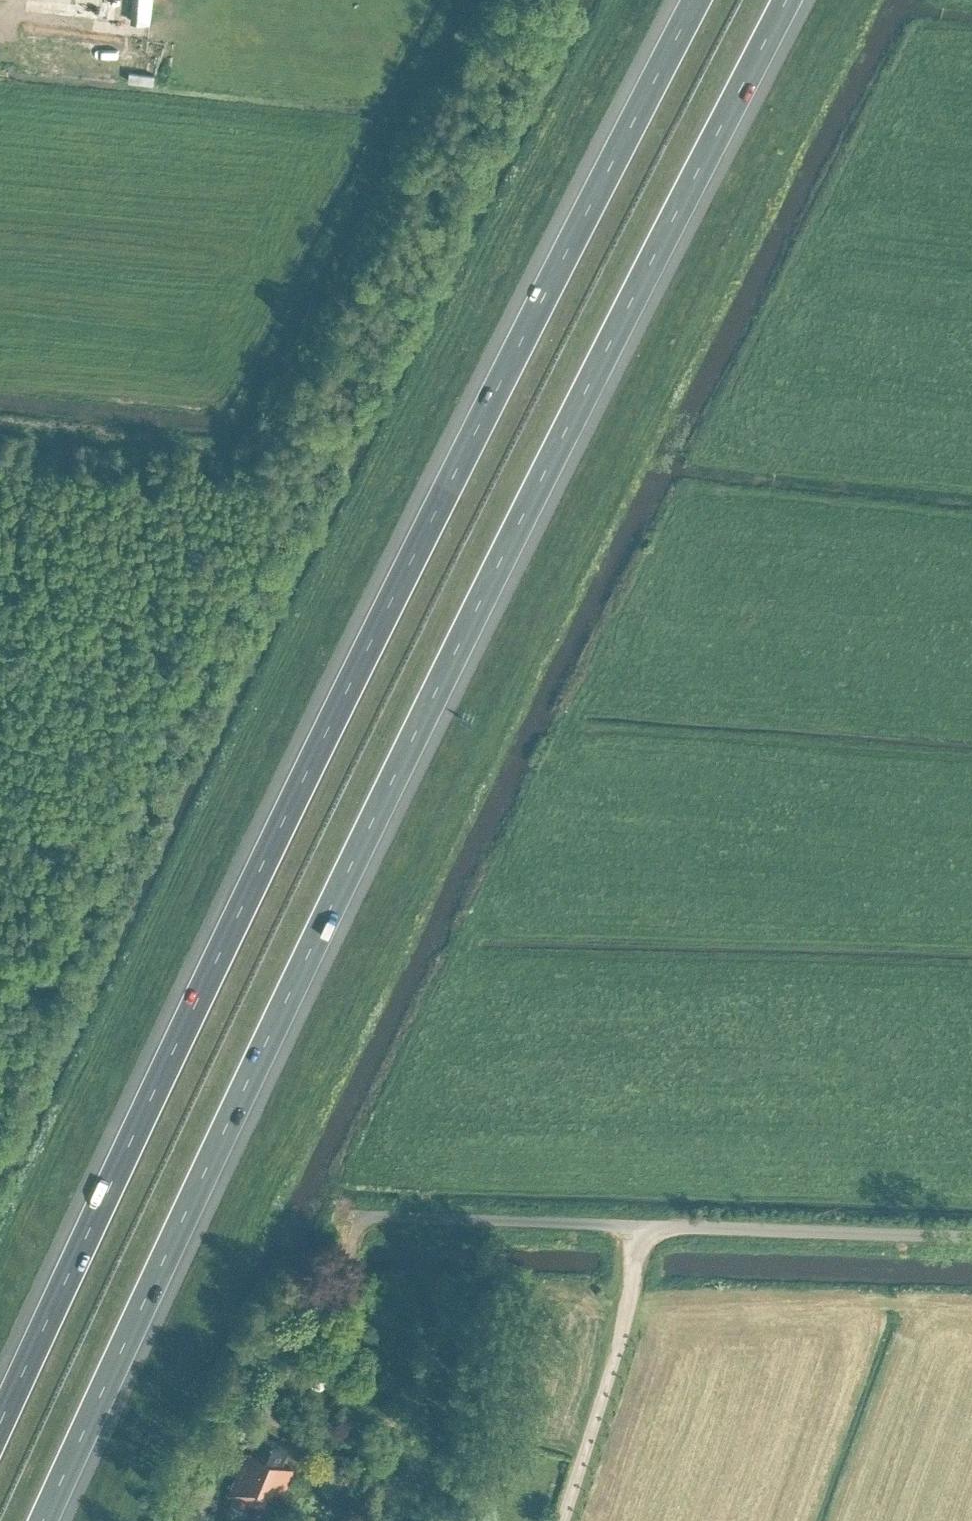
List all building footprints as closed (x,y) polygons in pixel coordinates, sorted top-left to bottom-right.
[(110,17),(111,0),(44,0),(43,10),(110,17)] [(127,19),(148,21),(150,0),(129,0),(127,19)] [(284,1439),(269,1433),(267,1438),(255,1433),(248,1450),(247,1449),(229,1491),(236,1494),(232,1501),(244,1506),(247,1499),(274,1510),(292,1468),(275,1461),(284,1439)]
